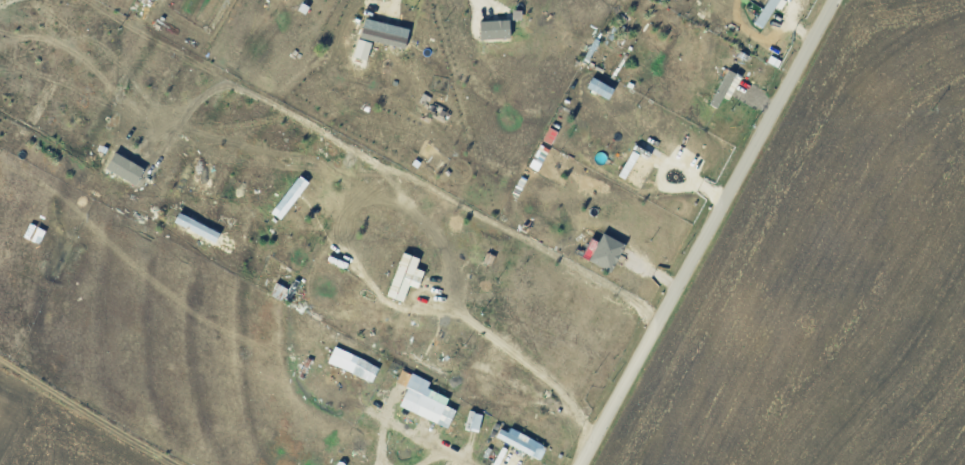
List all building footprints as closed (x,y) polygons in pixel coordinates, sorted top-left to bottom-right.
[(755,23),(763,28),(781,0),(770,0),(755,23)] [(362,38),(407,48),(411,28),(367,18),(362,38)] [(512,37),(512,19),(482,21),(482,39),(512,37)] [(355,57),(368,61),(374,42),(360,38),(355,57)] [(713,104),(720,108),(729,90),(733,92),(741,74),(729,69),(713,104)] [(617,88),(595,77),(589,87),(611,99),(617,88)] [(559,130),(551,127),(545,141),(553,144),(559,130)] [(620,175),(642,188),(657,163),(635,150),(620,175)] [(108,168),(137,185),(147,168),(118,152),(108,168)] [(311,182),(302,175),(273,212),(282,219),(311,182)] [(591,260),(612,272),(627,244),(606,233),(591,260)] [(405,302),(411,285),(420,288),(426,271),(418,268),(422,258),(404,252),(389,296),(405,302)] [(381,364),(335,348),(329,364),(375,381),(381,364)] [(400,405),(439,423),(451,398),(429,388),(432,381),(415,373),(400,405)] [(484,414),(471,411),(467,429),(480,432),(484,414)] [(501,428),(497,439),(543,458),(548,444),(511,429),(510,432),(501,428)]
